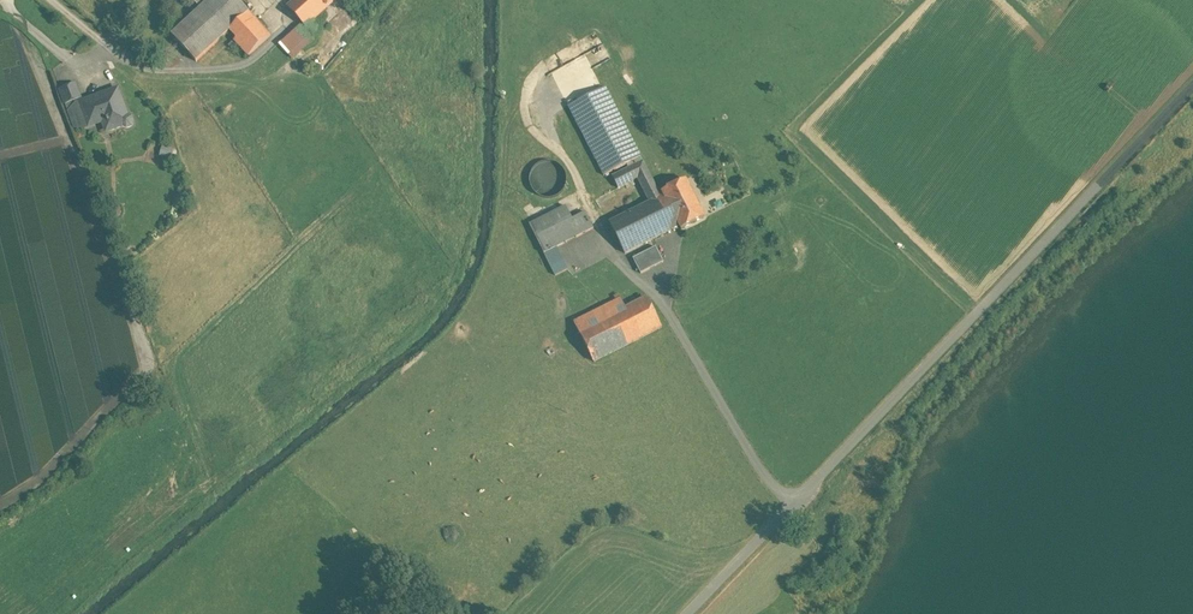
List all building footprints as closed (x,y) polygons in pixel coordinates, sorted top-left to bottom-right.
[(173,37),(199,65),(231,36),(254,16),(239,0),(214,0),(202,11),(173,37)] [(202,11),(214,0),(193,0),(202,11)] [(291,12),(309,32),(344,0),(304,0),(291,12)] [(231,36),(251,58),(274,38),(254,16),(231,36)] [(303,26),(281,46),(295,61),(317,42),(303,26)] [(80,83),(62,90),(76,129),(89,132),(104,127),(107,136),(127,129),(133,132),(140,124),(133,118),(120,87),(86,99),(80,83)] [(665,197),(609,88),(569,109),(607,181),(614,177),(622,192),(642,182),(653,203),(665,197)] [(710,221),(692,181),(665,194),(683,233),(710,221)] [(653,203),(611,223),(626,257),(682,232),(665,197),(653,203)] [(569,206),(528,225),(555,282),(608,257),(588,215),(576,220),(569,206)] [(659,247),(635,259),(643,275),(666,263),(659,247)] [(623,299),(574,323),(596,368),(667,333),(650,298),(628,309),(623,299)]
